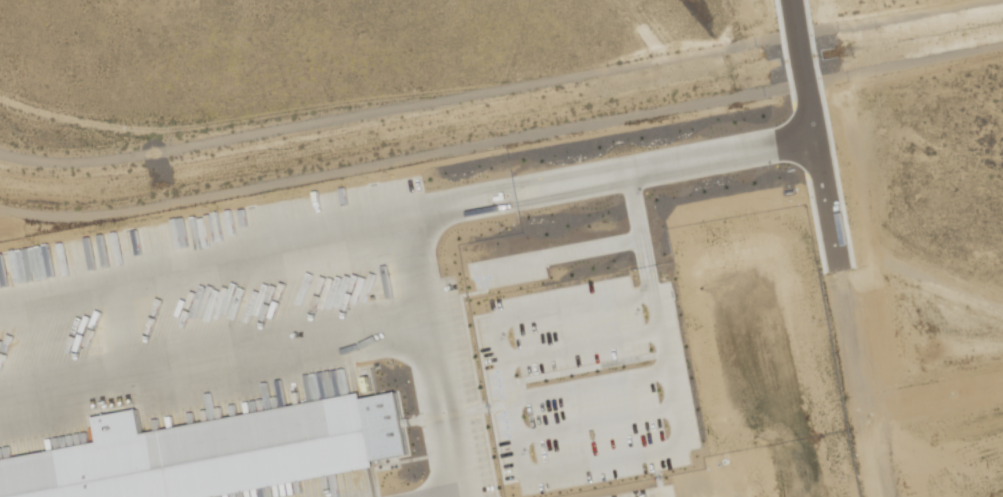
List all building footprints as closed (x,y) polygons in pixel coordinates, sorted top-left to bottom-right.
[(369,465),(199,496),(0,496),(0,461),(96,443),(91,418),(135,410),(139,432),(356,392),(357,396),(394,389),(406,453),(368,460),(369,465)]
